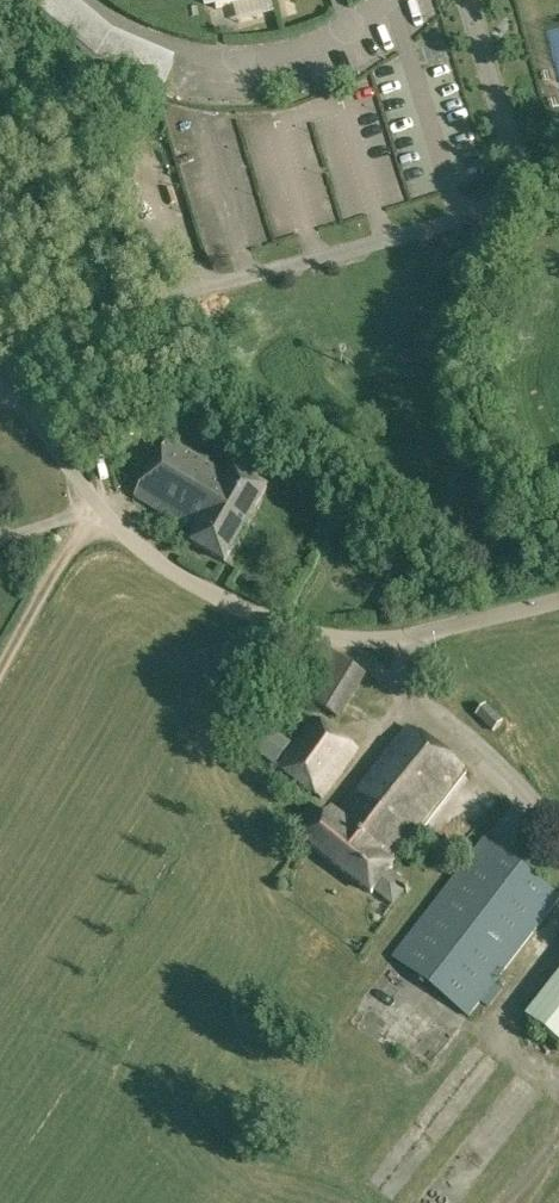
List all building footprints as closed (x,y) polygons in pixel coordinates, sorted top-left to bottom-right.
[(217,9),(249,0),(214,0),(217,9)] [(162,421),(179,432),(188,417),(172,407),(162,421)] [(236,439),(226,452),(238,460),(247,447),(236,439)] [(192,543),(225,562),(267,488),(234,469),(231,475),(170,440),(136,500),(197,535),(192,543)] [(143,475),(156,463),(145,452),(133,464),(143,475)] [(307,699),(336,717),(363,673),(333,655),(307,699)] [(475,715),(493,733),(504,722),(486,704),(475,715)] [(280,767),(322,798),(357,749),(315,718),(280,767)] [(244,743),(276,766),(292,743),(260,720),(244,743)] [(375,890),(394,904),(408,886),(390,872),(394,866),(391,864),(465,768),(409,727),(355,795),(354,793),(337,814),(332,809),(307,841),(373,892),(375,890)] [(470,1018),(558,903),(558,896),(483,837),(390,956),(470,1018)] [(558,1044),(558,975),(526,1018),(558,1044)]
